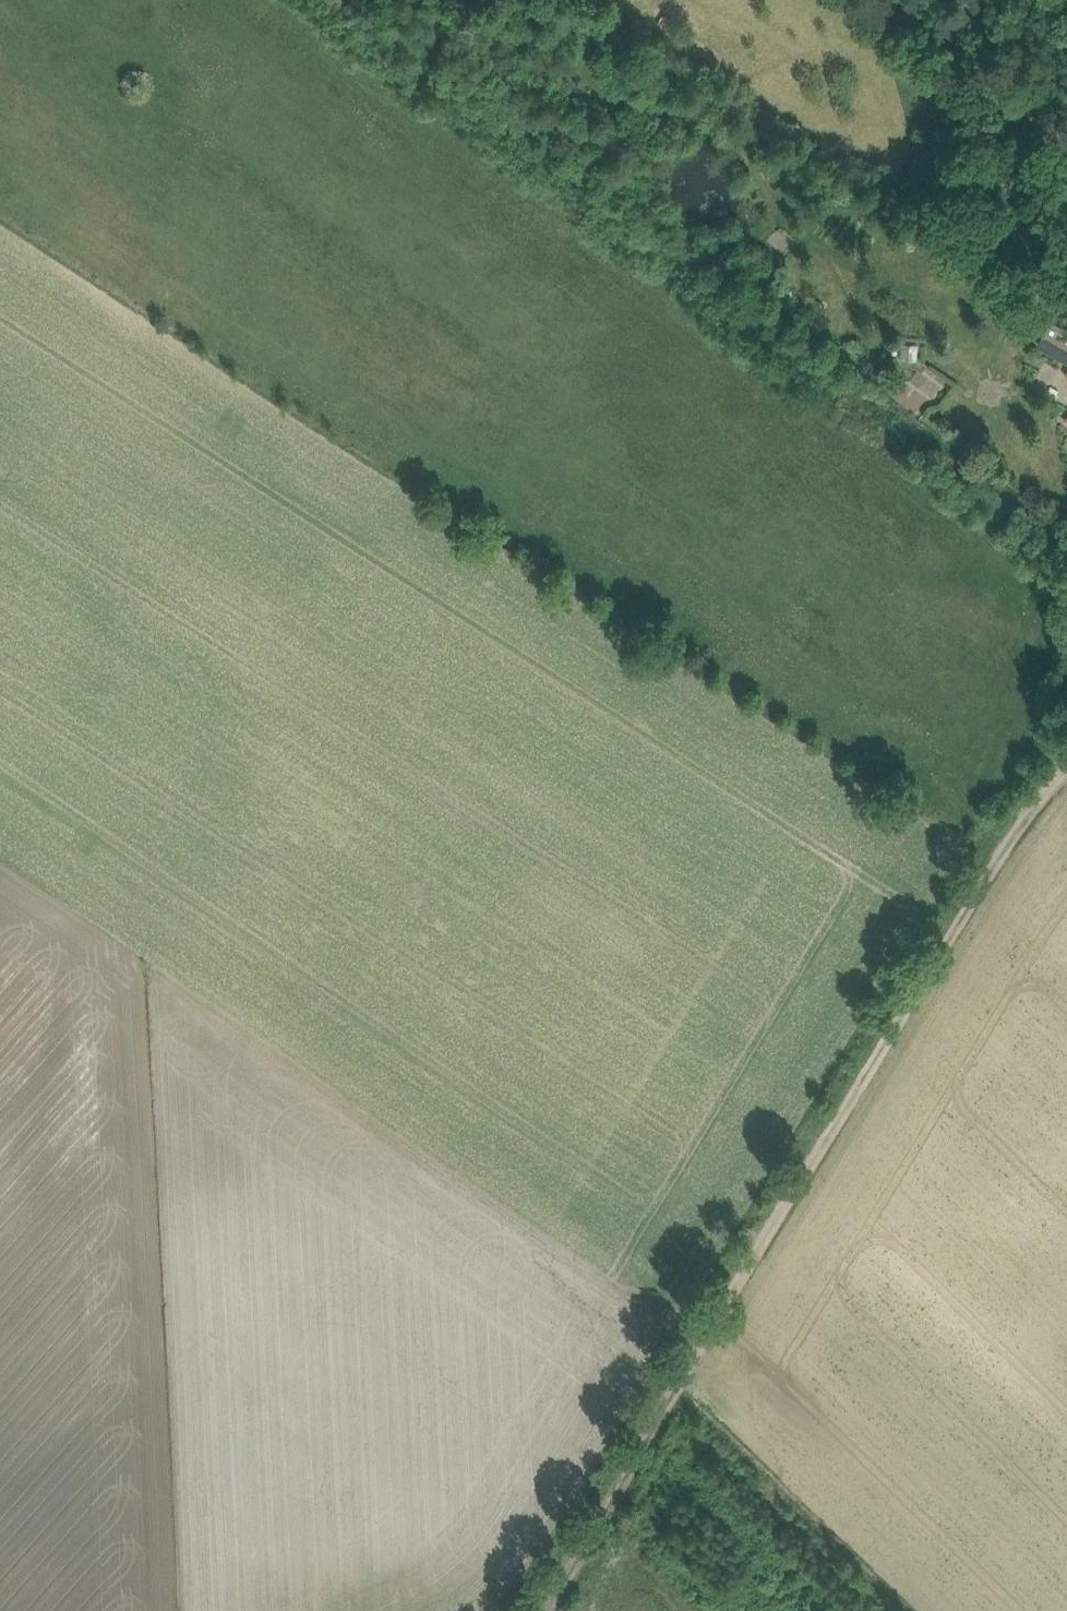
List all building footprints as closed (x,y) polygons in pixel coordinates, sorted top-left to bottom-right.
[(1066,361),(1066,327),(1051,318),(1037,344),(1066,361)]
